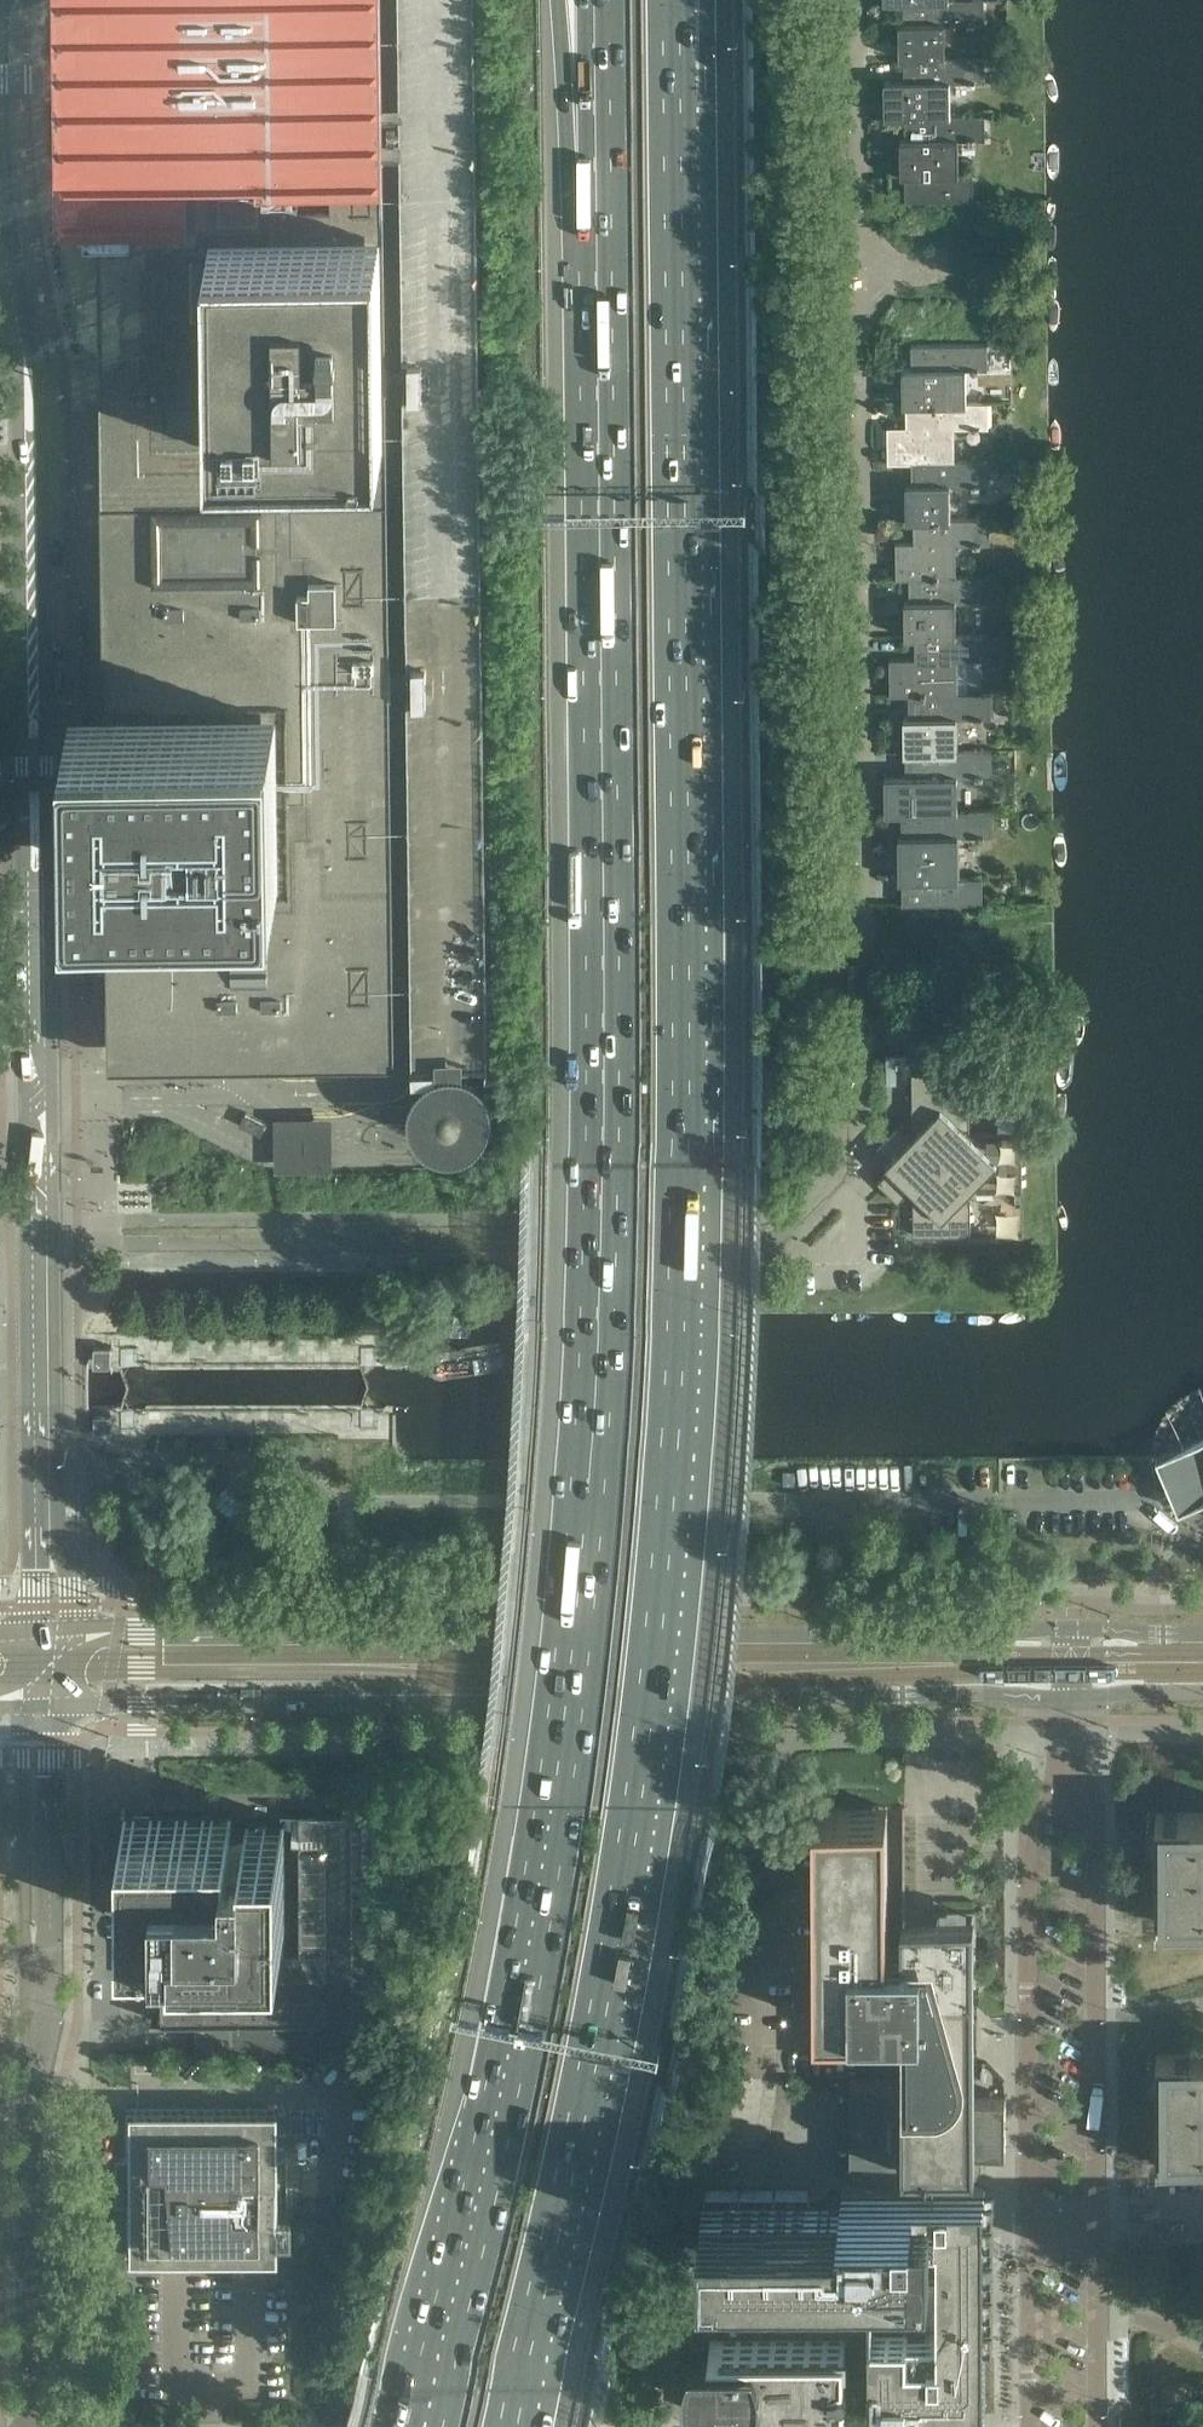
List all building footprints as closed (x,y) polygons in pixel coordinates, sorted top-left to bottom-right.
[(398,1054),(392,673),(392,662),(388,429),(387,369),(387,357),(386,223),(386,173),(385,0),(59,0),(62,214),(80,215),(80,239),(102,240),(109,704),(72,704),(74,875),(111,874),(113,1057),(398,1054)] [(481,1071),(477,1068),(472,1065),(468,1063),(468,1054),(492,1054),(479,0),(403,0),(407,347),(413,347),(413,356),(397,357),(387,357),(387,369),(397,369),(413,368),(413,384),(408,384),(412,651),(417,651),(418,661),(402,662),(392,662),(392,673),(402,673),(417,673),(418,689),(412,689),(415,1055),(440,1054),(440,1064),(438,1065),(435,1066),(432,1068),(430,1070),(426,1074),(424,1077),(422,1079),(420,1082),(418,1087),(417,1092),(416,1096),(416,1097),(416,1099),(416,1103),(417,1106),(417,1108),(417,1109),(418,1113),(419,1114),(420,1117),(422,1120),(423,1122),(426,1126),(430,1129),(431,1130),(435,1133),(439,1135),(445,1137),(450,1138),(455,1138),(458,1138),(462,1138),(467,1137),(472,1135),(476,1132),(477,1131),(480,1129),(483,1127),(486,1123),(489,1118),(490,1117),(491,1113),(492,1112),(493,1109),(493,1105),(493,1103),(494,1100),(494,1098),(493,1096),(493,1093),(493,1091),(492,1088),(491,1086),(490,1083),(488,1080),(486,1077),(484,1074),(483,1073),(481,1071)] [(945,22),(984,22),(984,0),(908,0),(909,22),(900,22),(900,58),(909,58),(909,57),(946,56),(945,22)] [(951,114),(950,80),(985,80),(984,56),(946,56),(909,57),(909,58),(909,80),(885,80),(885,117),(910,116),(910,115),(951,114)] [(947,172),(947,140),(985,139),(985,114),(951,114),(910,115),(910,116),(910,138),(901,138),(901,174),(910,174),(911,200),(973,198),(973,172),(947,172)] [(950,403),(950,402),(950,369),(967,368),(988,368),(988,343),(916,344),(916,367),(903,368),(903,404),(911,404),(950,403)] [(967,402),(967,368),(950,369),(950,402),(967,402)] [(955,461),(955,460),(954,426),(989,426),(989,402),(967,402),(950,402),(950,403),(911,404),(912,426),(888,426),(888,462),(916,462),(955,461)] [(951,518),(951,485),(990,484),(989,460),(955,460),(955,461),(916,462),(917,484),(906,484),(907,520),(919,520),(951,519),(951,518)] [(956,577),(955,543),(990,543),(990,518),(951,518),(951,519),(919,520),(919,542),(896,542),(897,578),(914,578),(956,577)] [(952,635),(952,601),(991,601),(990,576),(956,577),(914,578),(915,600),(905,600),(905,636),(920,636),(952,636),(952,635)] [(957,694),(957,659),(991,659),(991,634),(952,635),(952,636),(920,636),(921,658),(890,658),(891,695),(914,694),(957,694)] [(953,752),(953,717),(992,717),(991,694),(957,694),(914,694),(915,716),(904,716),(904,753),(911,753),(911,752),(953,752)] [(958,810),(958,775),(992,775),(992,751),(953,752),(911,752),(911,753),(911,774),(885,775),(885,812),(907,812),(907,811),(958,810)] [(954,878),(954,835),(993,835),(993,810),(958,810),(907,811),(907,812),(907,835),(898,835),(899,880),(907,879),(908,904),(983,903),(982,877),(954,878)] [(306,1056),(306,1072),(321,1073),(321,1056),(306,1056)] [(1023,1190),(1022,1133),(975,1133),(972,1136),(967,1131),(970,1128),(969,1071),(912,1072),(913,1129),(916,1132),(911,1137),(898,1124),(878,1145),(891,1158),(886,1163),(891,1167),(878,1180),(899,1201),(912,1188),(917,1193),(914,1196),(914,1234),(971,1234),(971,1195),(967,1192),(973,1187),(976,1190),(1023,1190)] [(261,1134),(267,1122),(246,1112),(240,1123),(261,1134)] [(280,1166),(336,1165),(335,1112),(279,1113),(280,1166)] [(112,1363),(112,1345),(95,1345),(95,1362),(112,1363)] [(112,1431),(112,1413),(95,1413),(95,1431),(112,1431)] [(1200,1438),(1166,1452),(1157,1456),(1179,1509),(1192,1503),(1202,1499),(1202,1436),(1200,1438)] [(903,2039),(904,2159),(975,2160),(975,2149),(975,2095),(975,2037),(972,1897),(903,1896),(904,1925),(888,1924),(887,1787),(815,1787),(816,2020),(889,2020),(889,1997),(904,1997),(903,2039)] [(286,1926),(285,1819),(247,1819),(247,1824),(233,1824),(233,1810),(130,1810),(125,1810),(126,1916),(126,1918),(128,1918),(164,1918),(164,1913),(178,1913),(178,1927),(286,1926)] [(381,2053),(380,1812),(380,1811),(347,1811),(311,1811),(300,1811),(301,1950),(180,1950),(178,1950),(178,1949),(160,1949),(160,1972),(162,1972),(162,1985),(160,1985),(160,1997),(162,1997),(162,2011),(160,2011),(160,2016),(152,2016),(152,2019),(196,2019),(196,2028),(196,2044),(196,2053),(199,2053),(231,2053),(231,2052),(233,2052),(317,2051),(317,2053),(381,2053)] [(1147,1812),(1147,1841),(1157,1841),(1158,1925),(1167,1925),(1167,1921),(1202,1920),(1202,1812),(1147,1812)] [(1148,2054),(1148,2083),(1157,2082),(1157,2162),(1158,2162),(1158,2167),(1168,2167),(1168,2161),(1202,2161),(1202,2054),(1148,2054)] [(1007,2149),(1007,2095),(975,2095),(932,2095),(932,2079),(850,2079),(851,2166),(904,2166),(904,2149),(975,2149),(1007,2149)] [(273,2226),(273,2108),(130,2109),(126,2109),(126,2112),(126,2170),(126,2253),(126,2255),(129,2255),(273,2255),(273,2226)] [(985,2242),(985,2186),(982,2186),(981,2186),(843,2186),(843,2195),(704,2195),(704,2249),(871,2249),(871,2406),(932,2406),(949,2406),(986,2406),(986,2358),(986,2301),(985,2278),(985,2242)] [(725,2286),(725,2263),(725,2261),(688,2261),(688,2286),(725,2286)] [(864,2282),(864,2263),(847,2264),(848,2282),(864,2282)] [(847,2351),(845,2350),(845,2349),(846,2349),(846,2324),(710,2324),(710,2326),(711,2326),(711,2329),(692,2329),(691,2331),(689,2337),(688,2339),(687,2343),(686,2347),(686,2352),(685,2356),(685,2358),(686,2362),(686,2367),(687,2369),(687,2373),(689,2376),(689,2378),(690,2380),(692,2384),(712,2384),(712,2387),(710,2387),(710,2404),(846,2406),(846,2364),(845,2364),(845,2362),(847,2361),(849,2360),(850,2358),(850,2356),(850,2355),(850,2354),(849,2352),(847,2351)]
